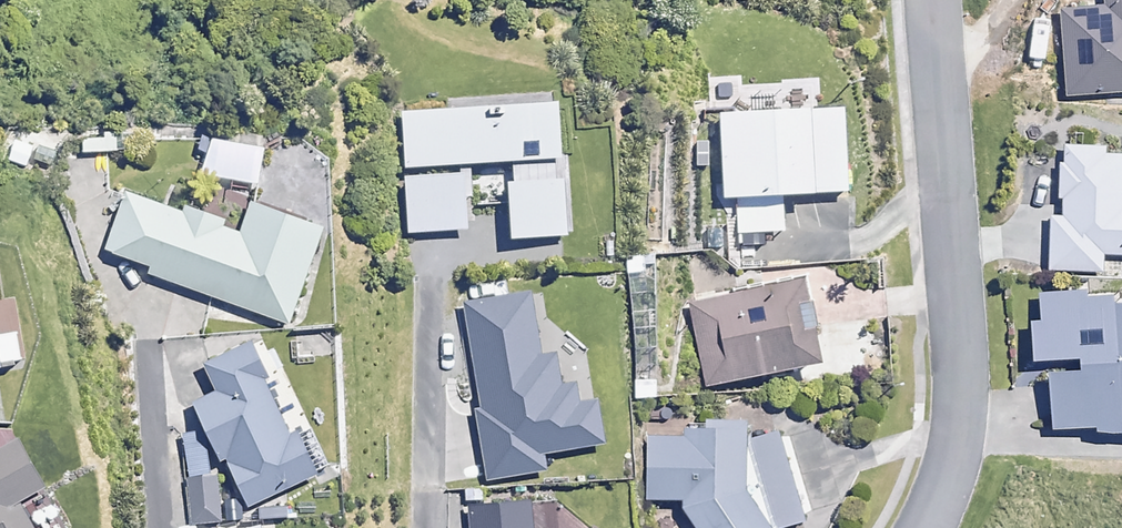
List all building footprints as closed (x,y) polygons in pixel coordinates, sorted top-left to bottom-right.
[(563,241),(560,110),(553,110),(552,95),(445,97),(445,112),(401,113),(404,233),(467,231),(465,167),(510,166),(512,242),(563,241)] [(849,200),(846,117),(721,121),(724,204),(849,200)] [(36,151),(11,140),(3,160),(28,171),(36,151)] [(1064,148),(1063,219),(1052,218),(1051,270),(1102,271),(1102,254),(1121,254),(1121,157),(1104,156),(1104,149),(1064,148)] [(181,217),(127,196),(104,255),(288,327),(324,235),(252,206),(241,232),(184,210),(181,217)] [(821,372),(809,288),(691,305),(703,388),(821,372)] [(1108,432),(1121,432),(1121,305),(1041,297),(1037,362),(1053,363),(1058,428),(1108,428),(1108,432)] [(22,369),(18,337),(0,339),(0,372),(22,369)] [(291,441),(252,347),(205,366),(217,394),(195,404),(208,438),(216,434),(247,509),(319,480),(301,436),(291,441)] [(743,432),(683,434),(683,439),(644,440),(647,500),(676,499),(678,505),(692,527),(790,527),(805,519),(783,439),(750,440),(743,432)] [(207,476),(206,437),(184,437),(187,525),(223,524),(221,475),(207,476)] [(22,508),(47,495),(20,445),(0,455),(0,527),(33,527),(22,508)] [(473,527),(588,527),(562,505),(536,508),(472,512),(473,527)]
